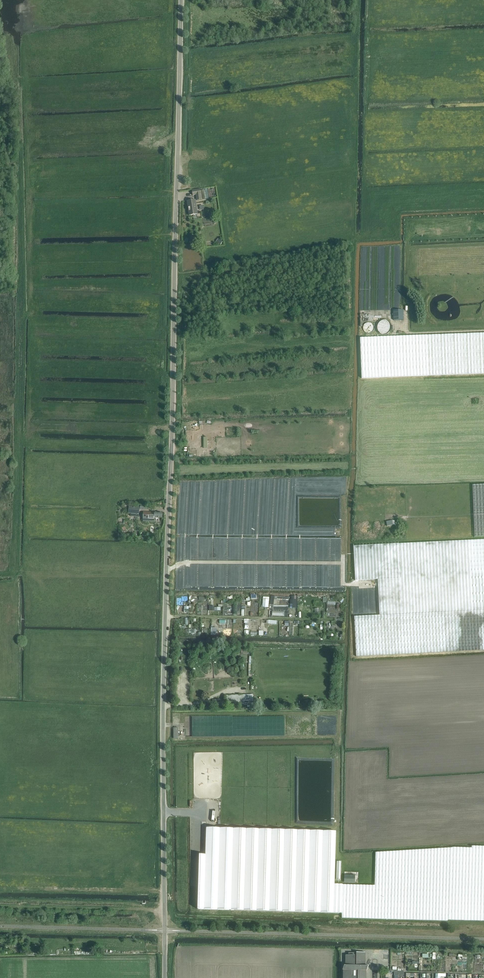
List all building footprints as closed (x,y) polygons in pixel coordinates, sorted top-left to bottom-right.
[(357,84),(357,82),(357,81),(356,80),(356,79),(355,78),(354,78),(352,77),(351,77),(350,77),(349,78),(348,78),(346,79),(345,80),(345,81),(344,82),(344,84),(344,85),(344,86),(345,87),(346,88),(347,89),(348,90),(349,90),(350,91),(352,90),(353,90),(354,90),(355,89),(356,88),(357,87),(357,85),(357,84)] [(197,200),(202,199),(201,194),(201,189),(192,190),(193,195),(196,195),(197,200)] [(190,215),(198,214),(195,200),(187,201),(190,215)] [(404,320),(404,309),(393,310),(394,320),(404,320)] [(373,327),(373,325),(372,324),(370,323),(368,322),(367,322),(366,322),(365,323),(364,324),(363,325),(363,326),(363,327),(363,329),(364,331),(365,331),(366,332),(367,332),(368,332),(369,332),(370,332),(371,331),(372,330),(373,329),(373,327)] [(360,337),(361,377),(429,375),(483,373),(483,333),(360,337)] [(473,484),(474,536),(483,536),(483,484),(473,484)] [(129,505),(129,512),(131,513),(131,516),(136,516),(137,513),(139,513),(140,509),(148,509),(148,504),(140,504),(137,504),(137,506),(129,505)] [(143,521),(150,521),(155,522),(155,518),(162,518),(162,512),(157,512),(143,512),(143,521)] [(354,546),(355,580),(378,580),(379,614),(356,615),(357,656),(483,649),(483,540),(354,546)] [(254,695),(227,696),(227,703),(245,702),(245,701),(254,701),(254,695)] [(299,815),(299,820),(303,819),(302,819),(303,817),(305,816),(305,813),(301,812),(302,807),(302,812),(303,807),(305,807),(305,806),(306,803),(305,799),(301,798),(300,798),(299,794),(299,792),(297,791),(298,795),(297,798),(298,801),(297,804),(298,811),(299,811),(299,815)] [(331,821),(330,801),(326,801),(327,805),(324,805),(324,808),(326,808),(326,813),(323,813),(323,816),(321,817),(323,817),(323,822),(331,821)] [(472,845),(472,847),(453,847),(376,851),(375,884),(343,883),(343,884),(334,884),(336,831),(206,828),(205,854),(205,855),(199,855),(197,909),(342,913),(342,916),(447,920),(448,919),(483,920),(483,846),(472,845)] [(343,970),(343,977),(366,977),(366,971),(367,971),(368,966),(365,966),(365,952),(356,952),(356,953),(348,953),(348,955),(346,955),(345,965),(344,965),(343,970)]
